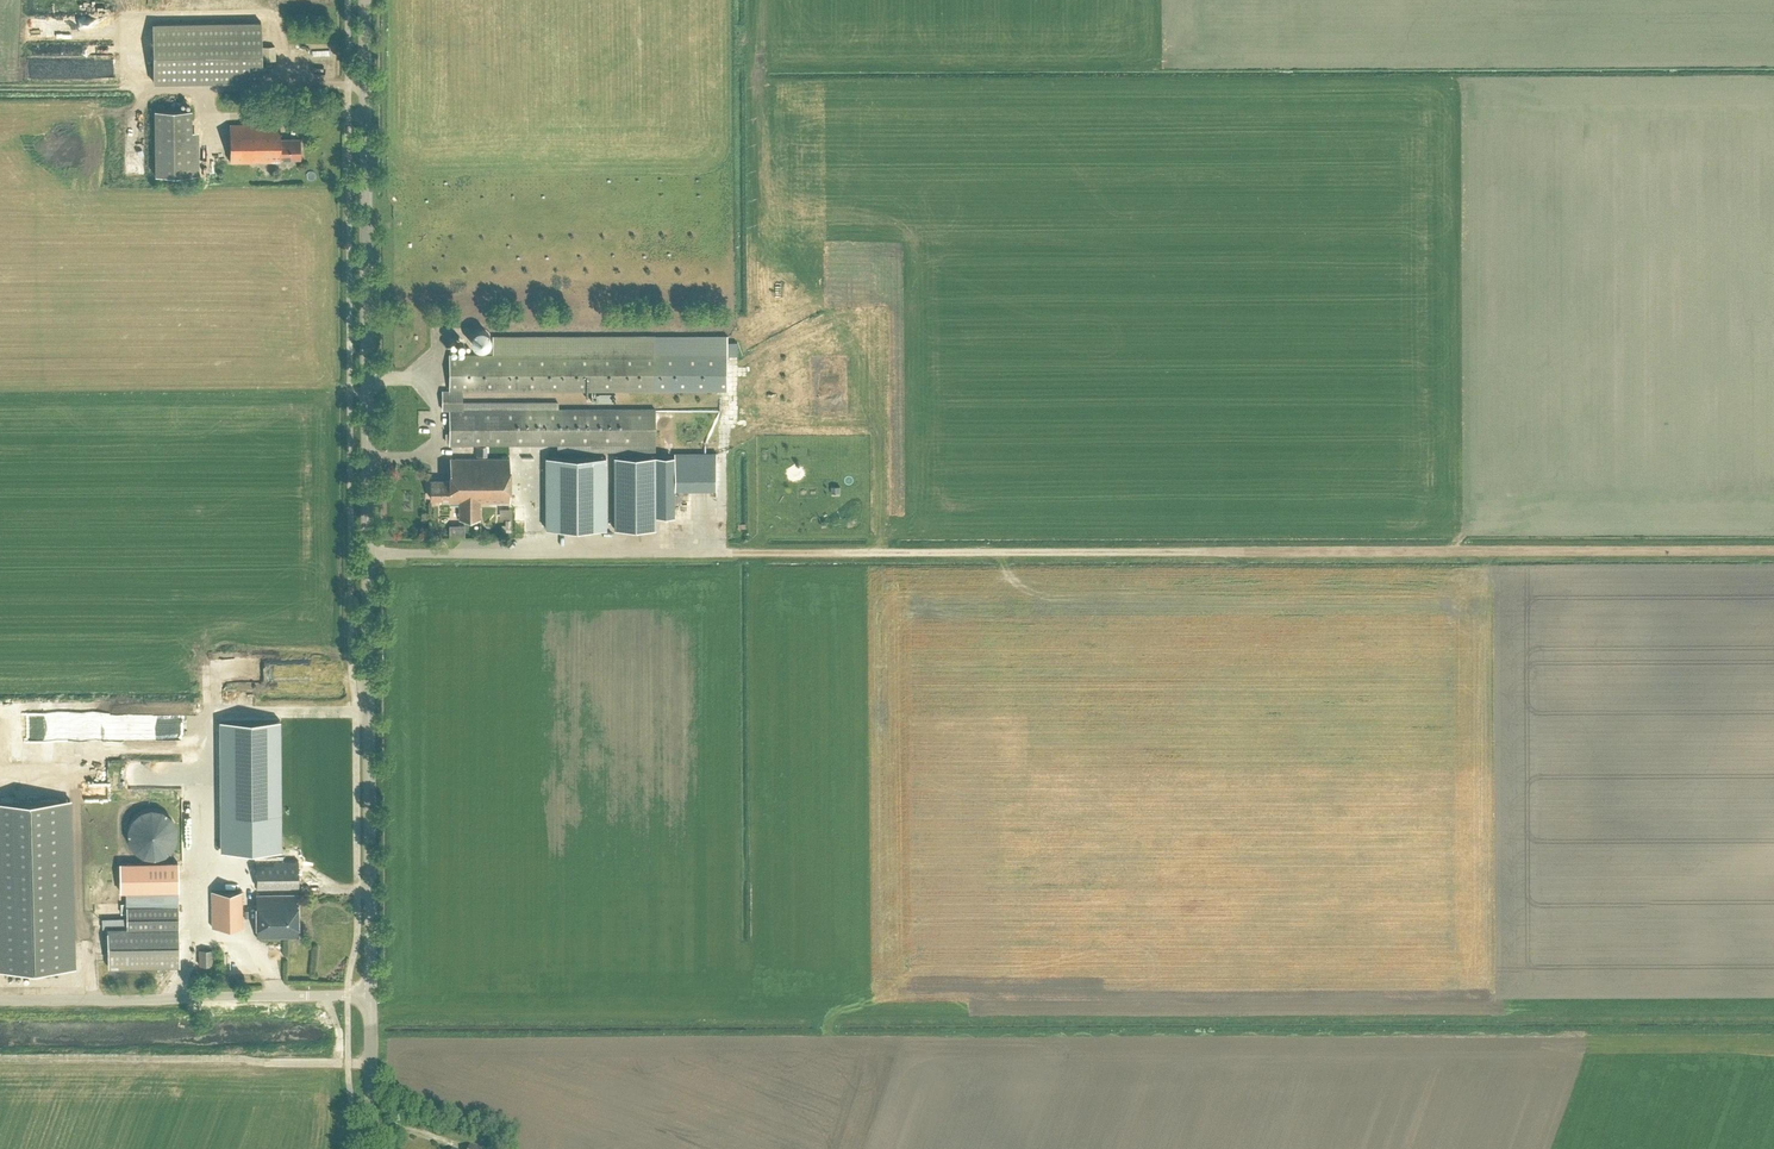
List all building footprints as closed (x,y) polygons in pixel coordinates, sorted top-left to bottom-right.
[(154,81),(262,79),(261,19),(153,21),(154,81)] [(192,130),(191,107),(154,108),(155,173),(200,173),(199,129),(192,130)] [(280,139),(280,123),(230,124),(230,161),(280,160),(280,157),(300,156),(300,139),(280,139)] [(488,344),(491,340),(491,335),(489,331),(485,328),(481,327),(476,328),(472,330),(470,334),(470,339),(472,343),(475,347),(480,348),(485,347),(488,344)] [(462,401),(462,390),(655,389),(655,334),(493,334),(493,353),(449,353),(449,388),(442,388),(442,409),(449,409),(449,444),(557,444),(557,451),(655,451),(655,407),(558,408),(558,401),(462,401)] [(316,345),(316,366),(326,366),(327,346),(316,345)] [(546,455),(546,527),(606,527),(606,455),(546,455)] [(614,527),(656,527),(656,456),(614,456),(614,527)] [(509,501),(509,457),(450,457),(450,480),(430,480),(430,497),(440,497),(440,502),(459,502),(459,518),(480,518),(480,501),(509,501)] [(688,469),(679,473),(681,479),(691,475),(688,469)] [(80,709),(81,731),(104,729),(103,708),(80,709)] [(76,760),(72,713),(48,715),(50,733),(52,732),(53,748),(56,748),(56,757),(61,757),(61,761),(76,760)] [(283,849),(282,718),(218,719),(219,850),(283,849)] [(136,720),(123,720),(124,744),(138,743),(136,720)] [(178,756),(193,756),(193,746),(177,747),(178,756)] [(141,787),(141,772),(126,772),(127,793),(152,792),(152,787),(141,787)] [(91,798),(91,784),(79,784),(80,798),(91,798)] [(71,798),(0,800),(0,968),(76,966),(71,798)] [(177,836),(176,826),(172,818),(166,812),(158,808),(148,807),(140,810),(133,816),(128,824),(127,833),(129,842),(134,850),(142,855),(151,857),(160,856),(168,851),(174,844),(177,836)] [(256,894),(257,936),(298,936),(298,893),(276,894),(276,885),(299,885),(298,859),(256,860),(256,886),(267,885),(267,894),(256,894)] [(179,965),(178,860),(119,860),(120,891),(127,891),(127,926),(108,926),(108,966),(179,965)] [(243,925),(242,889),(211,889),(212,926),(243,925)] [(199,964),(213,964),(213,948),(198,948),(199,964)] [(245,974),(243,952),(229,953),(232,976),(245,974)]
